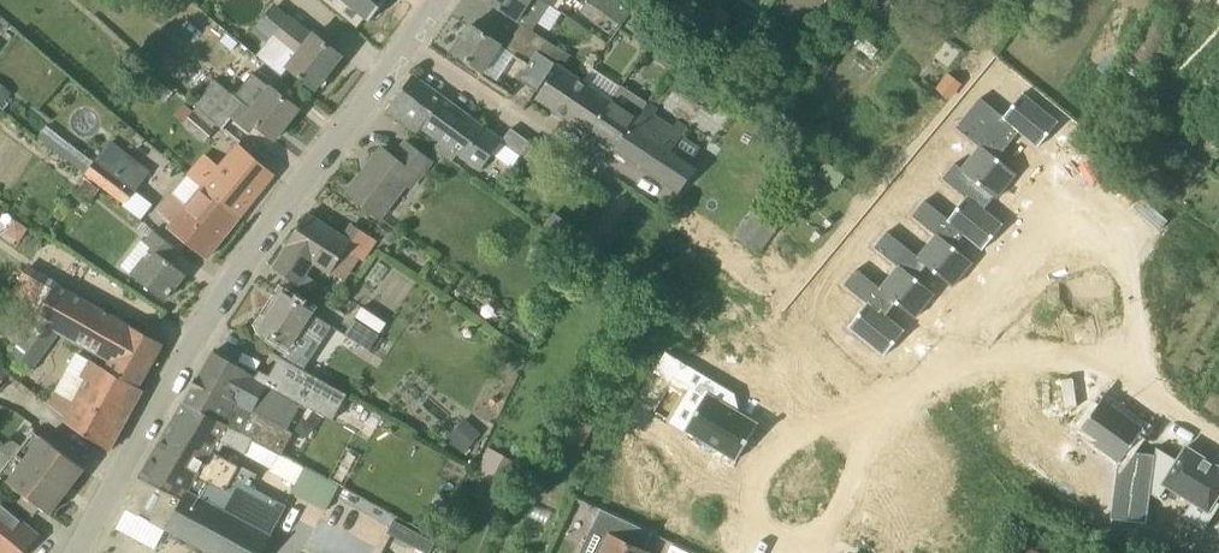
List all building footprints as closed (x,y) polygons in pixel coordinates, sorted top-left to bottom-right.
[(372,20),(388,0),(325,0),(359,27),(368,17),(372,20)] [(514,36),(537,53),(546,39),(533,30),(549,7),(539,0),(488,0),(487,2),(522,25),(514,36)] [(582,4),(585,0),(622,25),(633,11),(617,0),(576,0),(582,4)] [(1150,65),(1174,19),(1154,8),(1129,54),(1150,65)] [(314,35),(289,15),(271,37),(286,49),(290,45),(300,52),(288,67),(316,89),(342,57),(314,34),(314,35)] [(454,52),(483,72),(484,73),(498,53),(503,45),(472,25),(454,52)] [(635,38),(648,47),(656,35),(643,26),(635,38)] [(514,36),(506,48),(529,65),(537,53),(514,36)] [(546,39),(537,53),(556,65),(564,51),(546,39)] [(538,92),(556,65),(537,53),(529,65),(519,80),(538,92)] [(537,98),(590,134),(612,102),(557,68),(554,73),(537,98)] [(414,75),(413,76),(388,110),(419,133),(421,129),(440,142),(434,151),(452,163),(457,155),(483,171),(503,140),(414,75)] [(255,109),(216,78),(195,106),(243,143),(257,125),(276,140),(300,110),(272,88),(255,109)] [(984,84),(972,99),(1014,134),(1025,120),(1044,134),(1043,135),(1044,136),(1067,108),(1066,108),(1065,109),(1029,80),(1030,79),(1029,79),(1008,104),(984,84)] [(0,82),(0,108),(1,109),(13,93),(0,82)] [(650,103),(628,89),(595,137),(621,154),(654,109),(649,105),(650,103)] [(972,99),(959,116),(984,135),(965,158),(965,159),(1000,187),(1000,188),(1002,189),(1023,164),(1002,148),(1014,134),(972,99)] [(658,111),(654,109),(621,154),(680,193),(697,166),(671,149),(685,129),(676,123),(674,126),(656,114),(658,111)] [(184,123),(205,142),(216,130),(194,112),(184,123)] [(39,137),(83,172),(92,160),(48,126),(39,137)] [(503,141),(524,153),(531,139),(510,128),(503,141)] [(123,203),(136,186),(149,170),(111,140),(98,158),(95,156),(92,160),(83,172),(83,173),(123,203)] [(433,163),(407,142),(394,157),(383,149),(348,194),(380,218),(415,176),(420,179),(433,163)] [(212,173),(203,184),(242,217),(275,176),(237,146),(212,173)] [(958,153),(945,169),(970,189),(952,212),(951,212),(969,227),(987,242),(986,243),(987,244),(1002,226),(1007,220),(1007,219),(1009,216),(1008,216),(989,201),(1000,187),(965,159),(965,158),(958,153)] [(242,217),(203,184),(186,204),(172,193),(157,211),(168,220),(172,223),(169,227),(203,253),(209,257),(242,217)] [(927,192),(914,208),(939,228),(920,251),(929,259),(929,260),(956,282),(977,257),(957,241),(968,227),(951,212),(952,212),(927,192)] [(0,213),(0,230),(17,242),(28,229),(2,210),(0,213)] [(758,254),(776,230),(755,213),(736,237),(758,254)] [(309,214),(274,268),(310,292),(317,282),(309,277),(318,264),(329,272),(333,273),(347,250),(365,261),(378,240),(352,224),(344,237),(309,214)] [(555,216),(546,228),(560,238),(569,226),(555,216)] [(888,225),(874,241),(900,261),(881,285),(898,299),(897,300),(917,316),(938,290),(918,274),(929,259),(920,251),(888,225)] [(165,301),(186,274),(169,261),(178,249),(153,230),(144,242),(142,240),(121,266),(165,301)] [(856,264),(843,281),(868,300),(858,313),(848,326),(848,327),(849,326),(885,354),(884,355),(885,356),(907,328),(906,328),(887,313),(898,299),(881,285),(880,284),(872,277),(856,264)] [(111,363),(107,368),(140,387),(164,345),(59,286),(45,312),(39,323),(61,336),(111,363)] [(321,343),(334,326),(284,293),(262,327),(291,346),(311,359),(321,343)] [(361,307),(354,318),(380,334),(387,323),(361,307)] [(42,311),(23,337),(46,355),(61,336),(39,323),(45,312),(42,311)] [(369,351),(380,334),(354,318),(344,335),(369,351)] [(185,404),(253,440),(253,441),(279,455),(287,442),(308,407),(333,421),(348,394),(281,357),(271,376),(261,370),(256,379),(250,375),(249,372),(214,352),(186,402),(185,402),(184,404),(185,404)] [(140,387),(107,368),(96,360),(85,383),(69,416),(65,425),(111,450),(144,390),(140,388),(140,387)] [(1103,399),(1082,428),(1098,439),(1094,444),(1119,462),(1111,519),(1147,523),(1150,494),(1155,455),(1136,453),(1131,449),(1145,429),(1103,399)] [(185,404),(141,477),(140,479),(142,480),(142,479),(143,480),(128,508),(167,529),(212,552),(264,552),(288,510),(250,489),(258,476),(219,454),(225,443),(245,454),(253,441),(253,440),(185,404)] [(560,438),(583,449),(593,427),(571,416),(560,438)] [(712,419),(698,443),(733,464),(747,439),(712,419)] [(465,420),(447,439),(464,454),(481,434),(465,420)] [(85,469),(37,433),(25,448),(11,437),(5,444),(68,492),(85,469)] [(68,492),(5,444),(0,451),(0,453),(9,460),(0,471),(0,478),(21,495),(16,501),(35,516),(41,507),(50,514),(68,492)] [(1150,494),(1159,499),(1167,487),(1192,502),(1182,517),(1204,530),(1218,506),(1218,504),(1214,501),(1218,494),(1218,468),(1185,447),(1177,461),(1156,448),(1155,455),(1150,494)] [(494,452),(482,477),(500,487),(513,461),(494,452)] [(319,478),(319,507),(335,507),(334,477),(319,478)] [(572,524),(590,529),(598,505),(580,499),(572,524)] [(40,535),(0,502),(0,552),(25,552),(40,535)] [(601,552),(648,552),(644,551),(652,533),(601,509),(592,528),(609,536),(601,552)] [(395,520),(388,532),(426,552),(431,552),(436,542),(395,520)] [(1011,552),(1044,552),(1017,541),(1011,552)]
